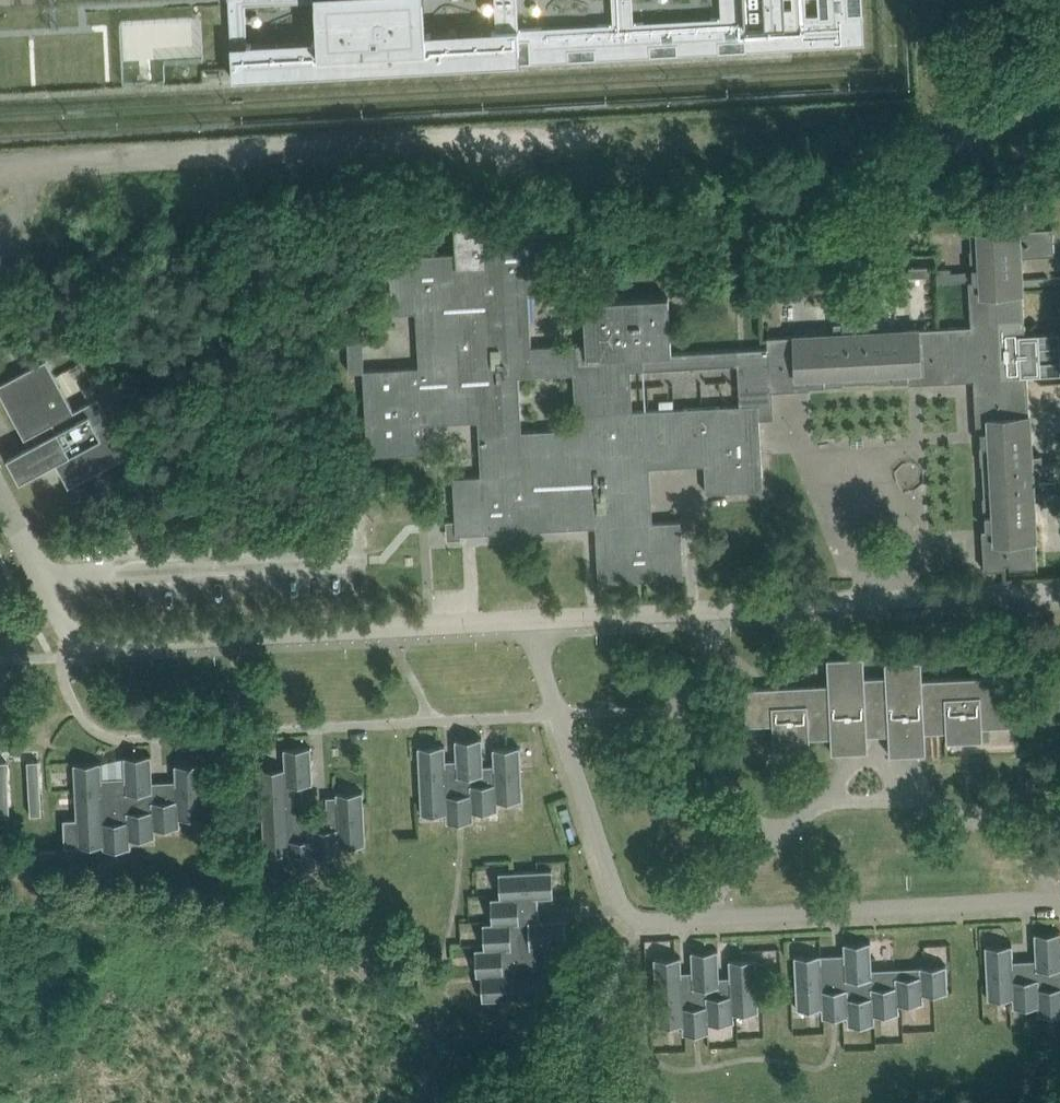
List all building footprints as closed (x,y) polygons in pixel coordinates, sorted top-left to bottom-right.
[(234,77),(866,43),(863,0),(818,0),(819,13),(807,14),(806,0),(793,0),(793,7),(786,7),(786,0),(721,0),(722,16),(634,21),(633,0),(613,0),(614,22),(519,27),(517,0),(496,0),(497,29),(427,32),(425,0),(316,0),(318,38),(248,42),(246,2),(291,0),(229,0),(234,77)] [(12,24),(15,89),(199,79),(196,14),(12,24)] [(983,497),(984,514),(985,514),(986,530),(982,530),(984,569),(1005,567),(1006,567),(1006,564),(1010,563),(1011,568),(1039,566),(1037,540),(1039,540),(1037,499),(1045,499),(1044,489),(1059,489),(1059,462),(1043,463),(1043,454),(1034,454),(1032,413),(1030,413),(1028,375),(1059,374),(1059,360),(1043,361),(1043,346),(1059,346),(1059,332),(1028,333),(1026,291),(1016,291),(1015,280),(1025,280),(1023,256),(1054,254),(1053,227),(1022,228),(1021,228),(976,230),(976,231),(969,232),(971,267),(972,280),(969,280),(972,325),(921,328),(921,325),(880,327),(880,319),(870,320),(869,297),(842,298),(843,323),(834,323),(834,330),(794,333),(794,335),(768,336),(768,347),(673,352),(669,295),(584,300),(587,342),(532,345),(529,290),(557,289),(554,232),(492,235),(491,218),(455,219),(456,251),(386,255),(389,313),(416,311),(419,365),(365,369),(363,326),(347,327),(350,374),(364,373),(368,453),(426,450),(425,424),(479,420),(482,474),(453,476),(457,534),(596,526),(599,581),(685,576),(681,520),(654,521),(651,467),(705,464),(707,491),(764,488),(760,418),(774,417),(773,390),(810,388),(810,384),(826,383),(826,384),(843,383),(843,381),(877,380),(877,381),(894,380),(894,379),(909,378),(910,382),(974,379),(977,430),(981,430),(981,441),(980,441),(981,464),(983,464),(985,497),(983,497)] [(928,266),(909,267),(910,276),(929,275),(928,266)] [(952,273),(946,267),(944,267),(938,268),(939,281),(953,280),(952,273)] [(798,273),(779,274),(779,284),(798,282),(798,273)] [(17,373),(0,382),(0,389),(25,437),(33,433),(37,440),(8,456),(21,479),(56,460),(69,485),(130,452),(99,395),(74,408),(47,357),(27,368),(17,373)] [(747,724),(773,722),(775,749),(811,747),(811,737),(832,736),(832,751),(869,749),(868,729),(889,728),(890,754),(927,752),(926,731),(947,730),(947,740),(984,739),(983,726),(1016,724),(1013,674),(923,678),(922,659),(885,660),(886,675),(865,676),(864,655),(828,657),(829,683),(745,687),(747,724)] [(445,744),(419,745),(422,813),(447,812),(447,821),(474,820),(474,810),(499,809),(498,800),(523,799),(520,745),(493,747),(494,763),(484,764),(483,737),(456,738),(457,758),(446,759),(445,744)] [(366,843),(364,790),(337,791),(337,794),(327,795),(328,817),(304,818),(302,783),(313,782),(312,746),(285,747),(286,767),(261,768),(265,852),(290,851),(291,866),(318,864),(317,855),(342,854),(342,845),(366,843)] [(74,762),(78,837),(79,845),(104,844),(104,848),(131,847),(131,837),(156,836),(156,827),(181,826),(181,816),(205,815),(203,762),(175,763),(176,779),(153,780),(152,754),(124,755),(125,775),(103,776),(102,761),(74,762)] [(40,813),(38,759),(0,760),(0,814),(40,813)] [(58,864),(57,849),(40,850),(41,865),(58,864)] [(553,868),(500,871),(501,896),(492,896),(493,921),(484,922),(485,947),(476,947),(477,974),(482,974),(483,999),(566,995),(564,968),(548,968),(547,946),(567,944),(566,918),(540,919),(539,896),(554,895),(553,868)] [(1013,943),(986,945),(988,998),(1013,997),(1014,1006),(1039,1005),(1039,1014),(1059,1013),(1059,931),(1035,932),(1036,958),(1013,959),(1013,943)] [(871,940),(844,942),(845,952),(822,953),(795,955),(798,1008),(822,1007),(823,1016),(848,1015),(848,1024),(875,1022),(875,1013),(900,1012),(899,1003),(924,1002),(924,993),(948,991),(947,964),(872,967),(871,940)] [(719,948),(692,950),(693,969),(682,970),(682,956),(655,957),(658,1024),(683,1023),(683,1032),(710,1031),(710,1022),(735,1021),(734,1011),(759,1010),(756,957),(729,958),(730,975),(720,975),(719,948)]
